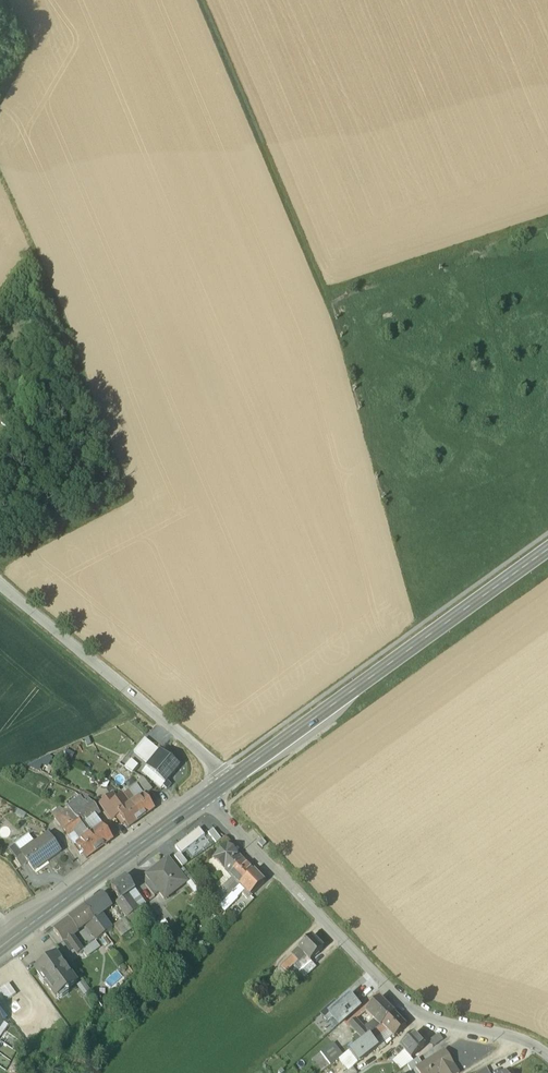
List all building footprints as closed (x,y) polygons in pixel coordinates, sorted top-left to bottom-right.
[(11,422),(5,418),(1,423),(7,427),(11,422)] [(160,751),(150,743),(142,752),(152,760),(160,751)] [(170,760),(160,751),(152,760),(148,765),(146,768),(165,784),(167,781),(180,766),(171,759),(170,760)] [(152,760),(142,752),(138,756),(148,765),(152,760)] [(131,760),(127,765),(133,771),(137,766),(131,760)] [(135,784),(144,795),(151,789),(142,778),(135,784)] [(171,785),(167,781),(165,784),(163,786),(167,790),(171,785)] [(136,801),(129,791),(124,795),(131,805),(136,801)] [(112,805),(111,805),(118,814),(131,805),(124,795),(123,795),(124,796),(112,805)] [(136,801),(131,805),(141,819),(154,809),(144,795),(136,801)] [(85,808),(88,806),(80,797),(62,811),(61,809),(52,816),(62,829),(69,823),(68,821),(75,816),(85,808)] [(112,805),(108,799),(99,805),(111,821),(116,817),(116,816),(118,815),(118,814),(111,805),(112,805)] [(97,812),(91,804),(88,806),(85,808),(90,816),(97,812)] [(118,814),(118,815),(121,819),(128,829),(141,819),(131,805),(118,814)] [(85,808),(75,816),(82,825),(89,835),(94,831),(86,820),(90,816),(85,808)] [(82,825),(75,816),(68,821),(69,823),(75,831),(77,830),(77,829),(82,825)] [(69,823),(62,829),(68,837),(75,831),(69,823)] [(89,835),(82,825),(77,829),(77,830),(84,839),(89,835)] [(94,831),(89,835),(100,849),(113,840),(103,826),(94,831)] [(199,830),(176,848),(180,853),(182,855),(205,837),(199,830)] [(213,830),(208,834),(216,844),(221,840),(213,830)] [(22,854),(21,854),(27,863),(28,864),(28,863),(32,869),(46,860),(47,862),(61,852),(48,835),(22,854)] [(84,839),(76,845),(87,859),(100,849),(89,835),(84,839)] [(266,844),(262,839),(258,843),(262,848),(266,844)] [(228,844),(212,859),(221,867),(224,870),(234,860),(234,859),(238,855),(228,844)] [(22,854),(20,852),(14,857),(21,867),(27,863),(21,854),(22,854)] [(180,853),(174,857),(182,868),(187,864),(180,853)] [(234,860),(224,870),(229,875),(243,860),(238,855),(234,859),(234,860)] [(243,860),(229,875),(233,878),(240,886),(254,872),(243,860)] [(170,861),(157,871),(155,869),(146,876),(151,882),(160,893),(165,889),(171,896),(187,883),(179,873),(170,861)] [(224,870),(221,867),(218,870),(225,877),(216,885),(221,890),(233,878),(229,875),(224,870)] [(183,869),(179,873),(196,894),(200,890),(183,869)] [(254,872),(240,886),(244,890),(250,896),(251,896),(265,883),(254,872)] [(135,890),(126,877),(111,888),(120,901),(128,895),(135,890)] [(240,886),(233,878),(221,890),(212,898),(220,907),(240,886)] [(151,882),(146,886),(155,897),(160,893),(151,882)] [(240,886),(220,907),(225,912),(238,899),(237,898),(244,890),(240,886)] [(102,895),(85,907),(94,920),(101,914),(111,908),(102,895)] [(120,901),(117,903),(127,918),(139,910),(128,895),(120,901)] [(85,907),(69,919),(77,932),(87,925),(94,920),(85,907)] [(112,930),(101,914),(94,920),(105,935),(111,930),(112,930)] [(69,919),(53,930),(62,943),(66,940),(71,936),(77,932),(69,919)] [(94,920),(87,925),(98,940),(105,935),(94,920)] [(125,920),(115,927),(122,937),(132,929),(125,920)] [(111,930),(105,935),(110,942),(116,937),(111,930)] [(82,951),(71,936),(66,940),(77,955),(82,951)] [(312,937),(299,950),(305,956),(310,961),(323,949),(312,937)] [(299,950),(292,956),(298,962),(305,956),(299,950)] [(76,983),(56,956),(49,961),(44,960),(44,965),(36,971),(41,978),(43,977),(47,983),(45,984),(56,999),(64,992),(69,993),(69,989),(76,983)] [(298,962),(292,956),(280,968),(286,974),(294,966),(298,962)] [(89,992),(83,983),(78,987),(84,996),(89,992)] [(0,990),(0,991),(7,1001),(16,995),(8,984),(0,990)] [(333,1019),(339,1026),(358,1008),(349,998),(339,1007),(330,1015),(333,1019)] [(379,999),(366,1012),(381,1027),(382,1026),(394,1014),(379,999)] [(16,1001),(9,1006),(14,1013),(23,1007),(21,1004),(19,1006),(16,1001)] [(339,1007),(334,1002),(320,1015),(328,1023),(333,1019),(330,1015),(339,1007)] [(364,1014),(350,1025),(363,1041),(369,1036),(363,1028),(370,1022),(364,1014)] [(394,1014),(382,1026),(387,1030),(395,1038),(406,1026),(394,1014)] [(381,1027),(369,1036),(373,1041),(387,1030),(382,1026),(381,1027)] [(437,1033),(430,1044),(436,1048),(443,1037),(437,1033)] [(413,1035),(400,1047),(411,1059),(424,1047),(413,1035)] [(369,1036),(349,1052),(358,1063),(378,1048),(377,1047),(373,1041),(369,1036)] [(312,1060),(322,1072),(324,1072),(346,1056),(336,1042),(312,1060)] [(383,1042),(377,1047),(378,1048),(381,1052),(387,1048),(383,1042)] [(417,1068),(420,1072),(458,1072),(444,1051),(417,1068)]
